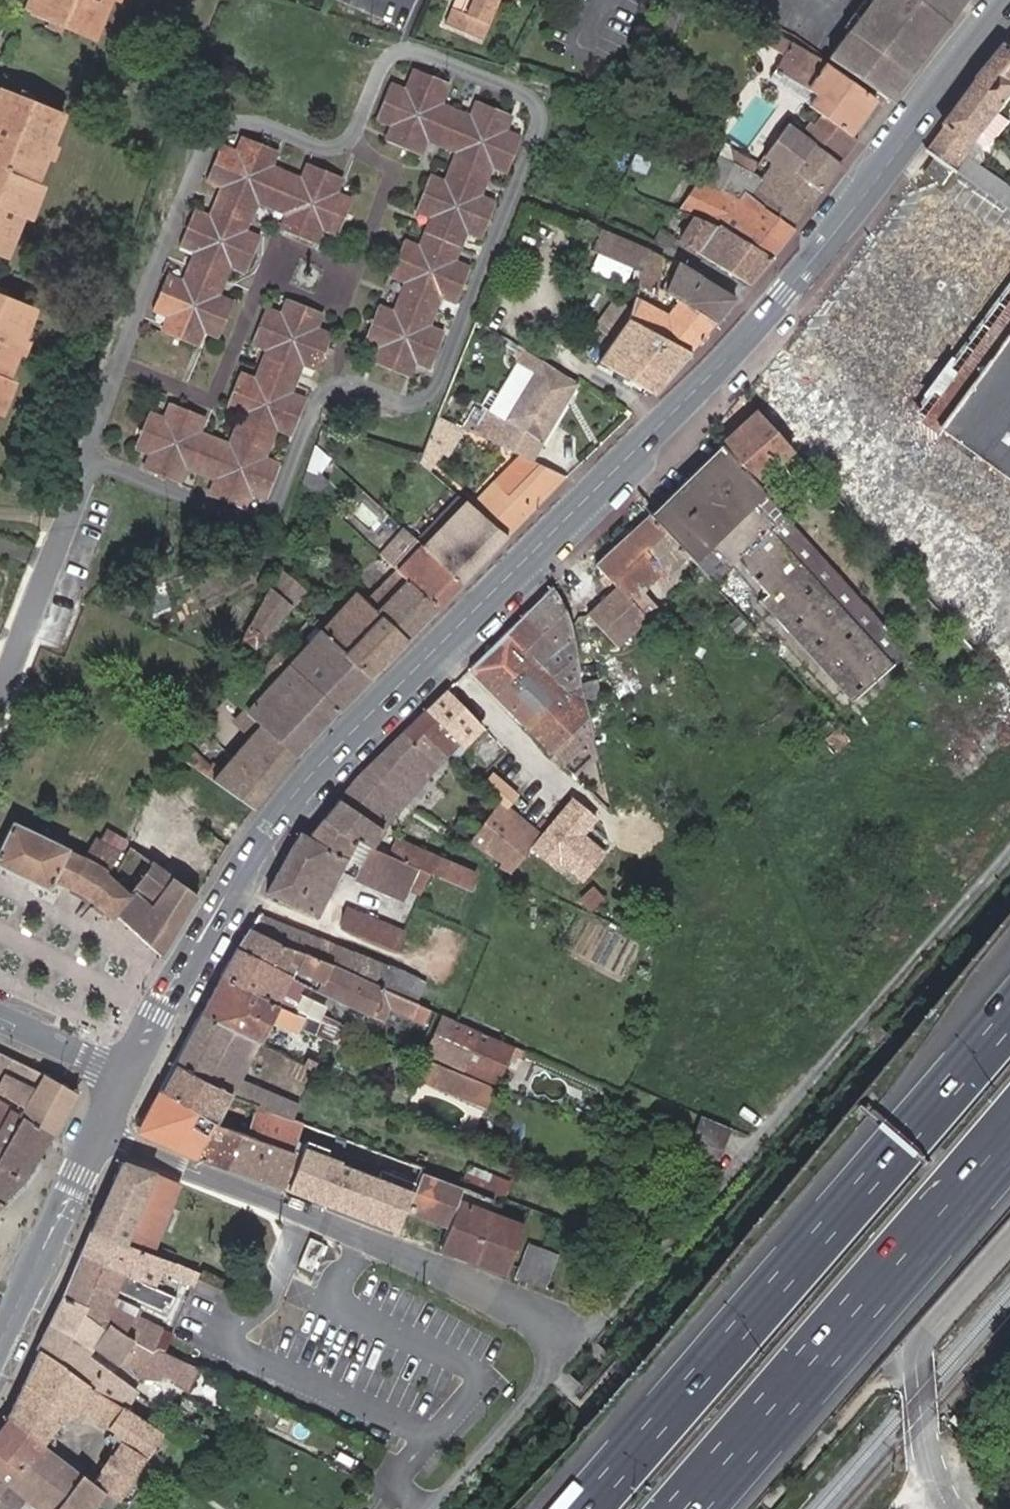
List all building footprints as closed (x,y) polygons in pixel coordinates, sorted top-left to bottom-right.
[(30,12),(35,0),(26,0),(23,9),(30,12)] [(30,12),(47,19),(54,22),(61,25),(94,38),(109,0),(35,0),(30,12)] [(498,0),(468,0),(463,13),(451,8),(444,23),(482,39),(498,0)] [(828,58),(888,99),(961,0),(871,0),(828,58)] [(61,25),(54,22),(47,19),(44,26),(59,32),(61,25)] [(813,93),(806,103),(820,114),(814,122),(819,125),(852,147),(857,140),(848,134),(875,98),(825,62),(770,29),(762,42),(781,54),(774,68),(813,93)] [(1009,100),(1009,99),(1009,43),(980,79),(1009,100)] [(769,78),(806,103),(813,93),(774,68),(769,78)] [(406,89),(391,83),(376,119),(391,125),(385,138),(420,153),(426,139),(457,151),(444,181),(431,176),(417,210),(433,217),(421,247),(405,240),(391,274),(407,281),(395,311),(378,305),(364,339),(381,346),(375,362),(408,375),(414,360),(428,366),(442,331),(427,325),(439,295),(454,301),(468,267),(453,261),(465,231),(480,237),(494,201),(479,196),(491,165),(506,171),(520,135),(505,129),(510,115),(477,101),(471,116),(440,103),(449,83),(415,69),(406,89)] [(969,156),(976,145),(993,122),(998,115),(1009,100),(980,79),(930,152),(937,156),(954,168),(1009,207),(1009,185),(969,156)] [(7,256),(24,214),(30,216),(42,185),(36,183),(63,114),(0,89),(0,253),(7,256)] [(998,115),(993,122),(976,145),(985,151),(1006,122),(998,115)] [(852,147),(819,125),(808,136),(787,123),(762,155),(770,162),(790,174),(812,147),(839,164),(852,147)] [(319,228),(335,234),(349,199),(333,193),(340,176),(307,162),(299,179),(267,165),(274,149),(241,135),(234,151),(221,146),(207,181),(219,186),(207,216),(194,211),(180,245),(192,251),(180,280),(167,275),(153,308),(168,315),(162,330),(195,344),(201,328),(218,335),(232,302),(213,294),(226,265),(245,273),(259,239),(240,231),(252,200),(285,214),(280,227),(314,241),(319,228)] [(778,184),(809,203),(839,164),(812,147),(790,174),(770,162),(758,176),(776,186),(778,184)] [(653,159),(638,152),(632,164),(648,171),(653,159)] [(755,164),(733,152),(732,162),(749,172),(755,164)] [(732,162),(717,156),(704,182),(719,190),(738,199),(743,192),(793,225),(809,203),(778,184),(776,186),(758,176),(749,172),(732,162)] [(738,199),(719,190),(704,182),(690,176),(674,207),(691,215),(716,224),(728,210),(738,199)] [(637,180),(632,177),(629,184),(634,187),(637,180)] [(738,234),(769,257),(793,225),(743,192),(738,199),(728,210),(746,223),(738,234)] [(677,240),(747,282),(769,257),(738,234),(746,223),(728,210),(716,224),(691,215),(677,240)] [(648,249),(598,231),(590,251),(638,273),(640,267),(648,249)] [(640,267),(638,273),(630,305),(627,318),(688,350),(734,297),(700,277),(674,259),(648,249),(640,267)] [(688,350),(627,318),(630,305),(617,295),(588,336),(605,349),(596,360),(651,392),(688,350)] [(0,296),(0,406),(10,379),(5,376),(31,309),(0,296)] [(279,315),(264,309),(252,342),(266,348),(254,379),(239,373),(226,406),(241,413),(229,443),(197,430),(202,417),(169,404),(164,417),(150,411),(136,445),(150,451),(144,467),(177,480),(183,465),(215,478),(209,493),(243,507),(249,490),(265,496),(278,463),(264,456),(276,426),(291,432),(304,398),(289,392),(301,362),(316,367),(329,335),(314,328),(321,312),(286,298),(279,315)] [(945,427),(1009,475),(1009,339),(945,427)] [(577,384),(523,349),(517,363),(530,373),(501,420),(488,413),(476,432),(521,454),(532,459),(577,384)] [(530,373),(517,363),(488,413),(501,420),(530,373)] [(793,450),(753,406),(718,442),(719,443),(724,449),(750,477),(776,507),(792,493),(771,470),(793,450)] [(462,426),(437,415),(423,450),(418,463),(428,471),(442,451),(447,453),(462,426)] [(667,505),(724,449),(719,443),(662,499),(647,512),(648,513),(668,535),(683,522),(667,505)] [(329,459),(315,446),(307,468),(315,477),(329,459)] [(750,477),(724,449),(667,505),(683,522),(668,535),(685,554),(693,562),(695,559),(714,580),(727,569),(850,697),(906,650),(776,507),(750,477)] [(504,537),(565,475),(532,459),(521,454),(493,482),(491,480),(467,505),(503,536),(504,537)] [(421,545),(458,583),(503,536),(467,505),(462,501),(421,545)] [(668,535),(648,513),(598,562),(618,584),(588,612),(617,643),(657,606),(643,590),(654,579),(662,587),(668,582),(666,571),(685,554),(668,535)] [(414,538),(389,565),(393,569),(434,609),(458,583),(414,538)] [(304,590),(277,566),(268,584),(291,605),(304,590)] [(393,569),(364,600),(406,639),(434,609),(393,569)] [(291,605),(268,584),(240,637),(253,648),(291,605)] [(552,588),(468,668),(553,752),(568,736),(580,748),(594,734),(586,702),(583,682),(572,635),(567,617),(552,588)] [(364,600),(355,591),(319,629),(321,632),(370,676),(406,639),(364,600)] [(749,622),(741,614),(728,626),(736,635),(749,622)] [(281,647),(269,661),(283,674),(248,712),(248,713),(296,755),(370,676),(321,632),(295,660),(281,647)] [(283,674),(269,661),(234,700),(234,701),(244,709),(244,710),(248,713),(248,712),(283,674)] [(583,682),(586,702),(602,699),(598,679),(583,682)] [(484,728),(446,690),(354,777),(378,794),(384,790),(406,804),(433,770),(462,745),(465,747),(484,728)] [(244,710),(244,709),(235,719),(248,730),(209,776),(255,807),(296,755),(248,713),(244,710)] [(834,752),(848,739),(839,728),(825,739),(834,752)] [(564,763),(580,748),(568,736),(553,752),(564,763)] [(209,760),(186,740),(179,756),(201,770),(209,760)] [(517,792),(493,770),(480,785),(505,806),(506,805),(517,792)] [(372,846),(406,804),(384,790),(378,794),(354,777),(349,781),(321,817),(341,832),(372,846)] [(596,820),(570,798),(541,833),(528,849),(576,890),(605,855),(583,836),(596,820)] [(497,800),(467,844),(489,858),(512,869),(528,849),(541,833),(506,805),(505,806),(497,800)] [(341,832),(321,817),(306,835),(300,832),(267,892),(320,916),(340,871),(403,901),(418,867),(390,854),(389,854),(372,846),(341,832)] [(114,913),(129,895),(105,870),(116,850),(98,837),(87,856),(14,823),(0,851),(0,865),(47,888),(51,879),(84,895),(111,917),(114,913)] [(418,867),(469,890),(477,871),(396,836),(389,854),(390,854),(418,867)] [(114,913),(160,954),(197,894),(156,861),(146,863),(129,888),(132,891),(129,895),(114,913)] [(934,1007),(943,1014),(975,967),(993,979),(1009,955),(1009,904),(1005,900),(934,1007)] [(405,929),(342,901),(340,925),(397,950),(405,929)] [(304,951),(316,956),(323,938),(264,912),(249,926),(304,951)] [(292,973),(304,951),(249,926),(237,947),(292,973)] [(391,966),(323,938),(316,956),(332,963),(384,986),(416,1001),(426,977),(392,962),(391,966)] [(292,973),(237,947),(221,976),(278,1002),(292,973)] [(384,986),(332,963),(320,990),(372,1014),(384,986)] [(358,1030),(320,1015),(317,1021),(278,1002),(221,976),(200,1014),(259,1043),(271,1018),(300,1030),(302,1027),(351,1047),(358,1030)] [(464,1068),(481,1029),(443,1012),(426,1052),(464,1068)] [(259,1043),(200,1014),(173,1063),(230,1094),(247,1103),(255,1106),(291,1119),(299,1101),(242,1077),(259,1043)] [(23,1104),(18,1112),(17,1115),(51,1135),(76,1094),(40,1073),(0,1054),(0,1090),(23,1104)] [(308,1055),(304,1065),(312,1069),(316,1071),(320,1061),(308,1055)] [(495,1088),(427,1062),(419,1081),(486,1109),(495,1088)] [(230,1094),(173,1063),(158,1090),(216,1123),(230,1094)] [(216,1123),(158,1090),(136,1129),(195,1155),(224,1167),(244,1133),(216,1123)] [(51,1135),(17,1115),(18,1112),(0,1102),(0,1134),(36,1159),(51,1135)] [(291,1119),(255,1106),(246,1133),(294,1150),(296,1139),(301,1123),(291,1119)] [(712,1171),(731,1126),(699,1113),(682,1159),(712,1171)] [(244,1133),(224,1167),(283,1188),(294,1150),(246,1133),(244,1133)] [(36,1159),(0,1134),(0,1204),(1,1205),(25,1181),(38,1162),(36,1159)] [(305,1142),(296,1139),(294,1150),(283,1188),(399,1231),(406,1211),(408,1207),(407,1189),(410,1188),(411,1173),(415,1165),(380,1152),(370,1176),(373,1177),(372,1182),(301,1155),(305,1142)] [(183,1184),(121,1162),(89,1232),(149,1255),(183,1184)] [(464,1182),(505,1198),(512,1180),(470,1164),(464,1182)] [(461,1190),(420,1175),(408,1207),(406,1211),(448,1227),(458,1197),(461,1190)] [(441,1247),(505,1272),(525,1222),(458,1197),(448,1227),(441,1247)] [(68,1280),(60,1296),(130,1339),(150,1351),(162,1355),(162,1353),(170,1334),(130,1316),(134,1307),(112,1296),(114,1291),(164,1312),(171,1296),(153,1289),(157,1280),(160,1272),(192,1285),(196,1273),(149,1255),(89,1232),(68,1280)] [(320,1245),(306,1239),(297,1264),(310,1270),(320,1245)] [(529,1240),(516,1276),(545,1287),(558,1252),(529,1240)] [(178,1289),(157,1280),(153,1289),(171,1296),(174,1298),(178,1289)] [(35,1350),(123,1407),(137,1393),(86,1355),(89,1351),(48,1322),(35,1350)] [(150,1351),(130,1339),(115,1365),(135,1378),(159,1381),(163,1375),(175,1382),(172,1386),(186,1394),(199,1369),(162,1353),(162,1355),(150,1351)] [(90,1483),(117,1500),(126,1505),(142,1483),(132,1477),(160,1431),(123,1407),(35,1350),(4,1417),(7,1419),(39,1444),(65,1412),(71,1416),(75,1409),(118,1437),(90,1483)] [(0,1427),(0,1481),(4,1485),(22,1500),(35,1508),(90,1508),(94,1503),(103,1508),(111,1508),(117,1500),(102,1491),(90,1483),(39,1444),(7,1419),(0,1427)] [(9,1507),(12,1508),(15,1508),(22,1500),(4,1485),(0,1481),(0,1508),(7,1508),(9,1507)] [(22,1500),(15,1508),(35,1508),(22,1500)]
